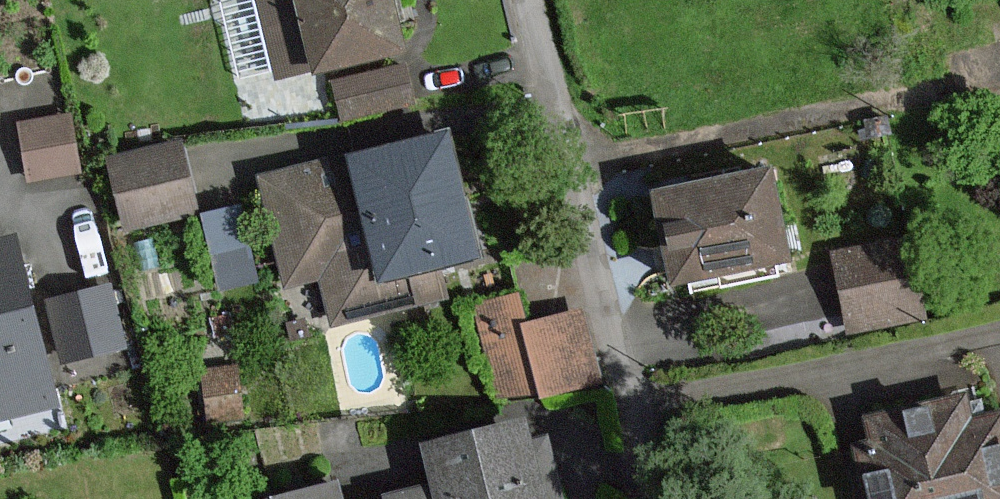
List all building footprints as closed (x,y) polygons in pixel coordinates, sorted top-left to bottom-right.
[(276,79),(313,70),(400,50),(388,0),(258,0),(276,79)] [(410,102),(401,67),(334,84),(343,119),(410,102)] [(77,172),(68,116),(19,124),(29,180),(77,172)] [(451,135),(264,178),(279,243),(289,286),(321,278),(331,322),(444,296),(437,268),(479,258),(451,135)] [(195,213),(180,144),(111,159),(125,228),(195,213)] [(787,256),(770,172),(656,194),(673,278),(787,256)] [(242,194),(203,199),(213,278),(252,273),(242,194)] [(0,241),(0,418),(54,404),(12,238),(0,241)] [(903,246),(835,259),(848,327),(915,314),(903,246)] [(123,348),(109,287),(50,300),(64,362),(123,348)] [(598,382),(582,312),(523,326),(515,296),(476,305),(498,398),(538,389),(540,396),(598,382)] [(239,418),(235,368),(205,371),(209,420),(239,418)] [(968,422),(963,398),(868,418),(872,441),(856,444),(868,498),(999,498),(999,415),(968,422)] [(408,442),(420,495),(402,498),(541,498),(523,417),(408,442)] [(329,488),(277,498),(331,498),(329,488)]
